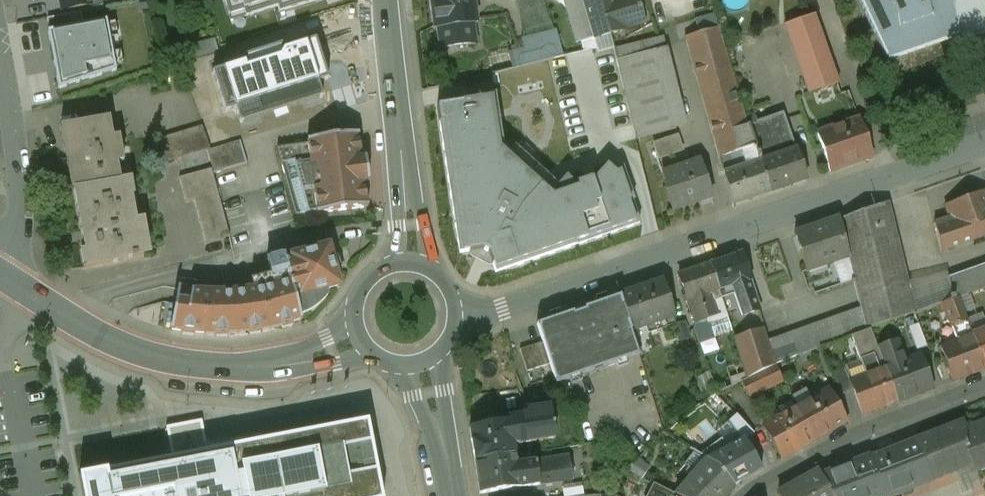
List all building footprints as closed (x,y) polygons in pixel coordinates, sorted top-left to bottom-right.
[(60,10),(84,6),(83,0),(59,0),(60,10)] [(230,16),(244,11),(246,17),(278,7),(280,13),(320,0),(224,0),(230,16)] [(433,29),(438,28),(440,47),(474,44),(472,24),(476,24),(473,0),(430,0),(433,29)] [(581,52),(596,48),(593,38),(582,0),(565,0),(581,52)] [(593,38),(624,30),(623,27),(615,0),(582,0),(593,38)] [(623,27),(644,21),(637,0),(615,0),(623,27)] [(886,56),(959,31),(958,26),(952,0),(859,0),(886,56)] [(958,26),(962,25),(962,22),(974,20),(975,22),(983,20),(984,20),(984,0),(952,0),(958,26)] [(48,19),(51,31),(84,25),(81,12),(48,19)] [(814,15),(784,26),(803,80),(833,70),(814,15)] [(51,31),(48,32),(59,90),(117,71),(107,20),(84,25),(51,31)] [(685,39),(701,34),(697,20),(675,26),(679,41),(685,39)] [(718,158),(755,147),(737,89),(733,77),(723,44),(719,29),(701,34),(685,39),(718,158)] [(758,33),(723,44),(733,77),(769,65),(758,33)] [(548,38),(522,45),(524,50),(528,65),(554,58),(548,38)] [(244,62),(212,72),(225,112),(236,109),(238,115),(321,89),(319,83),(328,80),(316,40),(284,50),(280,58),(265,62),(262,52),(243,58),(244,62)] [(614,49),(617,60),(649,52),(646,42),(614,49)] [(511,69),(528,65),(524,50),(508,54),(511,69)] [(649,52),(617,60),(635,139),(674,130),(663,85),(674,83),(667,52),(657,55),(656,50),(649,52)] [(733,77),(737,89),(749,84),(773,76),(769,65),(733,77)] [(833,70),(803,80),(807,93),(826,87),(838,83),(833,70)] [(841,93),(838,83),(826,87),(829,97),(841,93)] [(757,107),(749,84),(737,89),(755,147),(758,162),(795,150),(782,114),(774,117),(770,103),(757,107)] [(457,237),(465,254),(477,251),(478,256),(488,261),(491,259),(495,269),(510,270),(640,225),(632,202),(635,201),(622,168),(616,170),(610,164),(597,179),(575,185),(567,179),(553,192),(503,147),(495,96),(469,100),(470,103),(438,109),(457,237)] [(108,117),(59,126),(70,189),(73,189),(119,181),(108,117)] [(858,119),(817,134),(830,171),(871,157),(858,119)] [(206,149),(210,148),(202,125),(155,140),(162,162),(206,149)] [(358,133),(306,140),(306,143),(316,212),(316,214),(368,208),(364,182),(369,181),(366,157),(361,157),(358,133)] [(676,136),(653,144),(659,160),(681,152),(676,136)] [(210,148),(206,149),(213,173),(247,164),(240,140),(210,148)] [(316,212),(306,143),(276,147),(295,214),(316,212)] [(718,158),(722,174),(758,162),(755,147),(718,158)] [(795,150),(758,162),(768,192),(805,179),(795,150)] [(758,162),(722,174),(731,205),(768,192),(758,162)] [(699,163),(661,175),(666,188),(662,189),(670,211),(710,198),(699,163)] [(209,170),(177,179),(184,201),(192,200),(205,244),(228,238),(209,170)] [(119,181),(73,189),(82,251),(85,250),(88,268),(121,262),(121,260),(141,256),(139,242),(146,241),(143,220),(135,221),(131,197),(126,197),(123,180),(119,181)] [(933,223),(941,251),(984,235),(984,191),(944,205),(948,219),(933,223)] [(889,202),(874,207),(882,232),(896,228),(889,202)] [(874,207),(838,219),(847,257),(860,309),(865,331),(870,330),(918,313),(896,228),(882,232),(874,207)] [(838,219),(793,235),(806,271),(847,257),(838,219)] [(186,290),(177,289),(169,331),(192,333),(212,335),(232,334),(253,332),(279,327),(292,323),(301,320),(299,315),(309,311),(320,303),(327,295),(326,290),(339,286),(328,245),(289,256),(290,257),(284,259),(283,255),(266,259),(271,277),(286,272),(287,275),(287,279),(276,283),(262,286),(245,289),(229,291),(214,292),(198,291),(186,290)] [(740,253),(710,264),(718,290),(726,288),(732,286),(749,280),(740,253)] [(949,302),(958,299),(984,289),(984,263),(947,276),(952,296),(948,297),(949,302)] [(710,264),(678,274),(687,301),(710,293),(718,290),(710,264)] [(749,280),(732,286),(736,300),(738,299),(752,294),(754,294),(749,280)] [(662,281),(619,295),(631,332),(673,318),(662,281)] [(721,298),(725,312),(733,309),(726,288),(718,290),(721,298)] [(721,298),(718,290),(710,293),(713,301),(721,298)] [(710,293),(687,301),(695,323),(717,315),(713,301),(710,293)] [(755,301),(752,294),(738,299),(740,306),(755,301)] [(725,312),(721,298),(713,301),(717,315),(725,312)] [(574,311),(536,324),(556,385),(627,360),(607,299),(582,308),(583,310),(574,313),(574,311)] [(971,337),(970,334),(958,299),(949,302),(942,304),(956,342),(971,337)] [(865,331),(860,309),(806,327),(813,349),(850,337),(865,331)] [(710,324),(693,329),(697,343),(714,337),(710,324)] [(813,349),(806,327),(790,332),(791,335),(789,335),(797,355),(813,349)] [(774,365),(767,344),(762,328),(733,337),(743,366),(747,378),(774,365)] [(971,337),(984,370),(984,369),(984,328),(970,334),(971,337)] [(865,376),(850,382),(862,415),(897,402),(884,368),(870,330),(865,331),(850,337),(865,376)] [(774,365),(797,355),(789,335),(767,344),(774,365)] [(956,342),(940,348),(953,381),(984,370),(971,337),(956,342)] [(918,355),(884,368),(897,402),(931,389),(918,355)] [(774,365),(747,378),(741,381),(744,387),(749,397),(781,381),(774,365)] [(737,368),(741,381),(747,378),(743,366),(737,368)] [(744,387),(741,381),(734,384),(737,391),(744,387)] [(828,390),(795,408),(813,441),(846,422),(828,390)] [(731,399),(725,402),(728,407),(734,404),(731,399)] [(469,428),(474,461),(514,455),(512,445),(555,438),(550,407),(526,410),(526,415),(508,418),(509,422),(469,428)] [(795,408),(762,427),(780,459),(813,441),(795,408)] [(688,411),(680,417),(684,424),(693,417),(688,411)] [(80,477),(83,495),(383,495),(372,441),(359,444),(355,424),(265,442),(263,433),(207,444),(202,421),(167,428),(173,459),(80,477)] [(355,424),(359,444),(372,441),(368,422),(355,424)] [(965,433),(963,429),(961,424),(899,448),(914,488),(974,464),(963,433),(965,433)] [(974,429),(973,425),(963,429),(965,433),(963,433),(974,464),(978,472),(984,469),(984,425),(974,429)] [(622,439),(608,441),(610,453),(630,449),(622,439)] [(819,477),(830,495),(894,495),(914,488),(899,448),(869,460),(868,457),(819,477)] [(514,455),(474,461),(479,494),(539,485),(535,462),(515,465),(514,455)] [(568,457),(535,462),(539,485),(571,480),(568,457)] [(676,495),(726,495),(734,488),(717,468),(706,461),(676,495)] [(819,477),(817,472),(777,495),(830,495),(819,477)]
